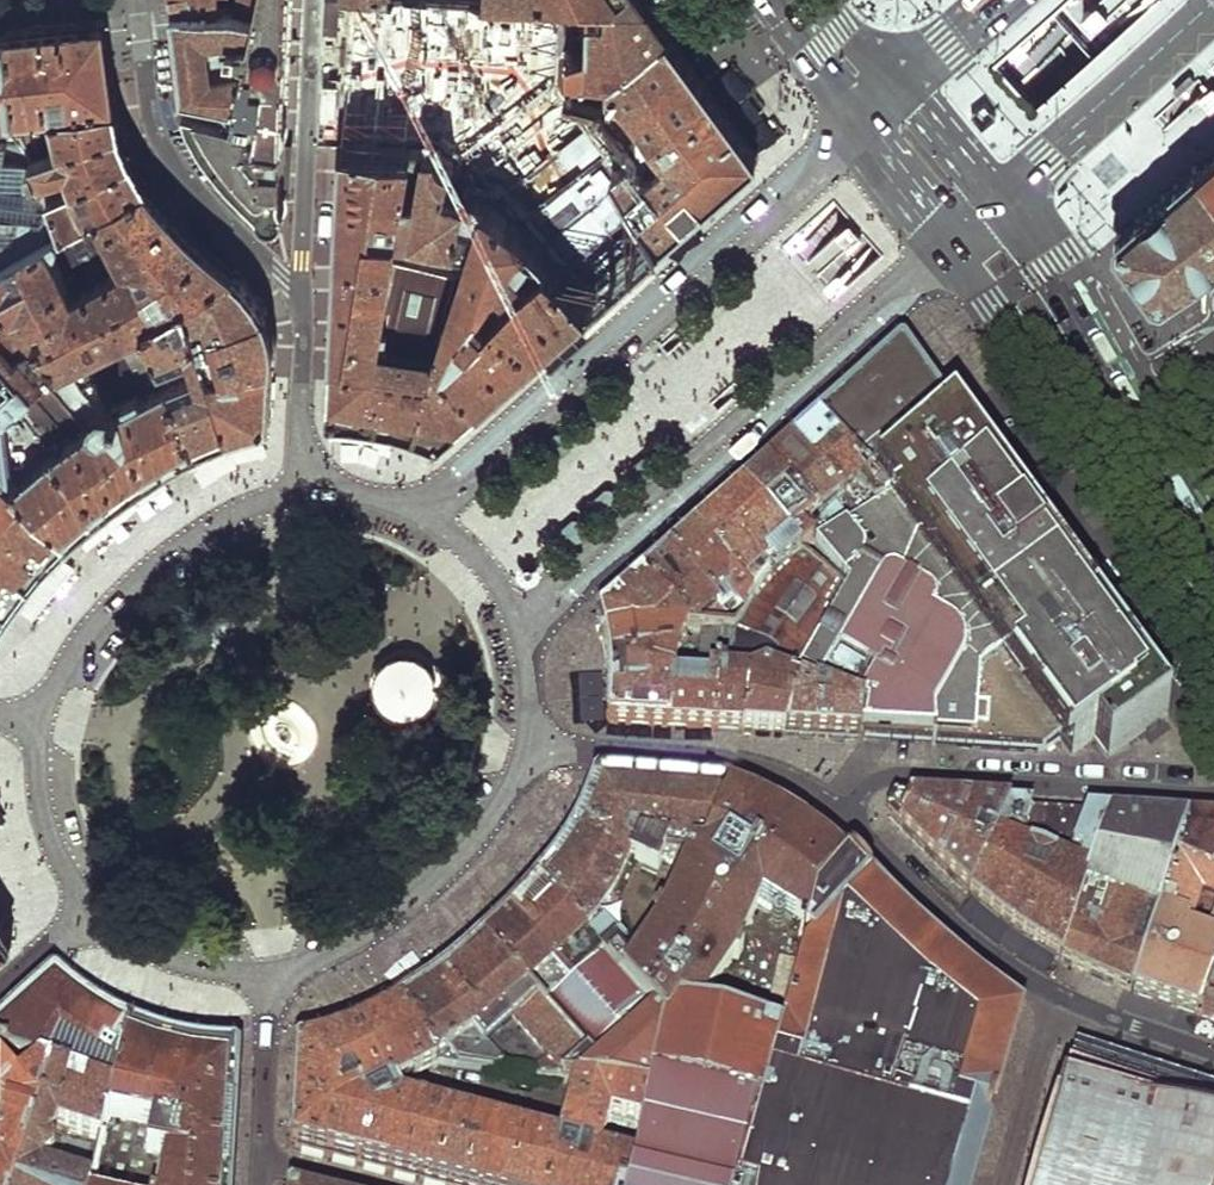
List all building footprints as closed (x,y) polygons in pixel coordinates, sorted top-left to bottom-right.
[(187,86),(237,95),(286,103),(289,46),(291,0),(260,0),(259,3),(173,4),(180,47),(187,86)] [(670,31),(668,29),(658,15),(648,0),(587,0),(587,47),(569,50),(566,89),(601,100),(604,81),(670,31)] [(668,29),(686,16),(684,13),(674,0),(648,0),(658,15),(668,29)] [(684,13),(696,5),(693,0),(674,0),(684,13)] [(18,112),(118,100),(112,60),(106,20),(57,24),(8,30),(18,112)] [(63,229),(18,112),(8,30),(0,31),(0,262),(63,229)] [(618,169),(661,243),(676,229),(757,159),(759,157),(759,155),(723,106),(723,105),(700,73),(670,31),(604,81),(601,100),(599,107),(635,151),(618,169)] [(234,105),(189,100),(198,123),(236,177),(267,206),(275,203),(281,200),(286,103),(237,95),(234,105)] [(63,229),(148,181),(140,168),(130,149),(126,136),(123,128),(118,100),(18,112),(63,229)] [(408,174),(412,151),(343,148),(337,239),(327,410),(330,413),(341,414),(357,416),(386,420),(410,425),(431,356),(461,278),(394,262),(395,248),(397,239),(403,199),(408,174)] [(464,154),(412,151),(408,174),(412,175),(411,182),(418,184),(415,200),(403,199),(397,239),(471,252),(461,278),(431,356),(410,425),(434,434),(437,435),(441,434),(444,431),(458,419),(499,384),(526,360),(563,328),(593,302),(464,154)] [(1213,181),(1213,151),(1199,165),(1213,181)] [(1166,294),(1213,262),(1213,181),(1199,165),(1158,201),(1122,234),(1120,243),(1155,291),(1166,294)] [(74,531),(111,500),(152,469),(186,449),(189,448),(230,429),(191,292),(235,265),(197,230),(186,220),(168,206),(160,196),(148,181),(63,229),(0,262),(0,289),(62,357),(10,406),(18,477),(74,531)] [(191,292),(230,429),(247,424),(267,418),(272,410),(275,359),(272,326),(268,312),(254,288),(235,265),(191,292)] [(18,477),(10,406),(62,357),(0,289),(0,463),(18,477)] [(865,394),(822,431),(883,505),(857,522),(829,538),(799,555),(843,591),(792,685),(800,689),(814,693),(820,691),(861,712),(856,742),(1039,755),(1058,741),(1070,757),(1093,740),(1105,760),(1168,716),(1044,546),(909,357),(865,394)] [(813,439),(797,452),(857,522),(883,505),(822,431),(813,439)] [(786,461),(772,473),(829,538),(857,522),(797,452),(786,461)] [(18,477),(0,463),(0,592),(13,602),(39,567),(74,531),(18,477)] [(762,482),(746,495),(799,555),(829,538),(772,473),(762,482)] [(726,512),(694,539),(753,605),(799,555),(746,495),(726,512)] [(587,533),(573,518),(560,531),(574,545),(587,533)] [(682,549),(670,559),(731,629),(741,619),(753,605),(694,539),(682,549)] [(607,722),(611,726),(686,731),(742,735),(745,684),(759,675),(792,685),(843,591),(799,555),(753,605),(741,619),(731,629),(705,631),(702,652),(688,652),(686,679),(673,679),(676,651),(690,631),(683,624),(600,638),(601,643),(603,662),(606,684),(607,722)] [(659,569),(643,582),(683,624),(690,631),(705,631),(731,629),(670,559),(659,569)] [(595,623),(600,638),(683,624),(643,582),(634,590),(595,623)] [(4,617),(13,602),(0,592),(0,625),(4,617)] [(438,688),(437,678),(434,669),(427,661),(418,656),(408,653),(398,655),(388,659),(381,667),(377,676),(375,686),(378,696),(383,705),(391,712),(401,715),(411,716),(421,713),(429,707),(435,698),(438,688)] [(792,685),(759,675),(745,684),(742,735),(760,736),(785,738),(800,689),(792,685)] [(814,693),(800,689),(785,738),(822,740),(856,742),(861,712),(820,691),(814,693)] [(447,713),(435,715),(436,725),(449,723),(447,713)] [(677,1012),(780,1037),(812,908),(846,861),(833,848),(811,831),(780,811),(740,792),(727,789),(672,785),(618,780),(600,779),(580,818),(570,836),(564,845),(538,883),(546,892),(552,899),(550,901),(648,1007),(664,1025),(677,1012)] [(1005,808),(894,800),(891,808),(888,815),(930,856),(971,897),(1005,808)] [(1053,812),(1005,808),(971,897),(1015,929),(1060,961),(1106,815),(1053,812)] [(1144,818),(1106,815),(1060,961),(1095,976),(1130,992),(1140,954),(1130,951),(1143,910),(1153,914),(1171,860),(1183,820),(1144,818)] [(1213,874),(1213,822),(1208,822),(1183,820),(1171,860),(1213,877),(1213,874)] [(1171,860),(1153,914),(1140,954),(1130,992),(1166,1004),(1197,1014),(1213,969),(1213,878),(1213,877),(1171,860)] [(1015,1010),(989,993),(953,965),(905,921),(846,861),(812,908),(780,1037),(737,1184),(940,1184),(980,1048),(991,1051),(1015,1010)] [(586,1055),(648,1007),(550,901),(552,899),(538,883),(510,911),(506,916),(491,931),(480,944),(586,1055)] [(12,937),(13,931),(0,910),(0,948),(12,937)] [(437,978),(394,1006),(434,1068),(438,1066),(564,1081),(586,1055),(480,944),(470,952),(465,956),(441,975),(437,978)] [(1197,1014),(1213,1020),(1213,969),(1197,1014)] [(130,1028),(101,1012),(90,1006),(59,981),(51,980),(0,1026),(0,1058),(13,1062),(38,1070),(51,1074),(73,1081),(81,1057),(109,1072),(105,1091),(114,1095),(130,1028)] [(299,1045),(297,1052),(294,1106),(292,1140),(294,1147),(299,1150),(433,1184),(629,1184),(651,1090),(576,1082),(560,1141),(441,1111),(419,1080),(425,1075),(434,1068),(394,1006),(385,1012),(365,1021),(347,1030),(299,1045)] [(586,1055),(564,1081),(576,1082),(651,1090),(629,1184),(737,1184),(780,1037),(677,1012),(664,1025),(648,1007),(586,1055)] [(130,1028),(114,1095),(103,1141),(107,1141),(114,1115),(154,1125),(150,1149),(168,1155),(162,1184),(233,1184),(240,1055),(235,1052),(199,1047),(194,1047),(157,1038),(130,1028)] [(1182,1175),(1169,1170),(1174,1153),(1198,1160),(1213,1109),(1213,1096),(1076,1050),(1074,1051),(1057,1106),(1058,1109),(1037,1184),(1179,1184),(1182,1175)] [(51,1074),(38,1070),(30,1096),(8,1078),(13,1062),(0,1058),(0,1112),(8,1115),(0,1139),(0,1149),(3,1151),(0,1160),(0,1184),(16,1184),(51,1074)] [(51,1074),(16,1184),(92,1184),(53,1170),(54,1160),(60,1157),(61,1148),(58,1144),(54,1142),(59,1128),(103,1141),(114,1095),(105,1091),(73,1081),(51,1074)] [(1198,1160),(1174,1153),(1169,1170),(1182,1175),(1179,1184),(1213,1184),(1213,1109),(1198,1160)]
